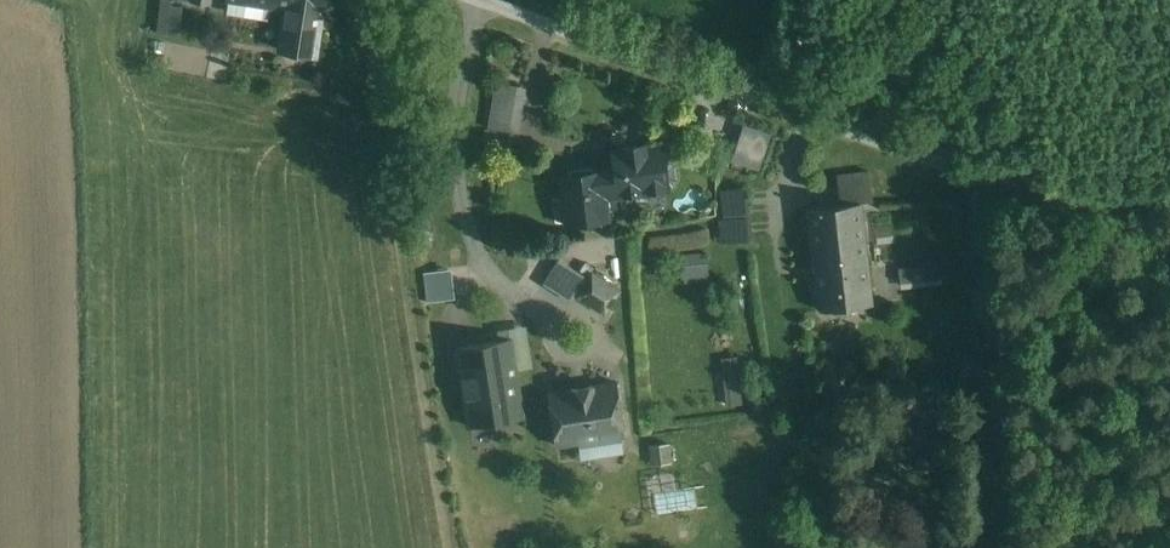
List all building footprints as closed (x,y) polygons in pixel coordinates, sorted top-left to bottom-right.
[(290,7),(330,14),(333,0),(250,0),(290,7)] [(185,9),(164,5),(159,32),(179,37),(185,9)] [(323,56),(330,14),(290,7),(283,50),(323,56)] [(491,129),(522,132),(526,84),(495,81),(491,129)] [(600,147),(604,200),(666,194),(661,141),(600,147)] [(870,199),(869,168),(859,169),(860,199),(870,199)] [(604,200),(600,170),(557,176),(565,227),(607,220),(604,200)] [(745,186),(719,187),(722,241),(748,239),(745,186)] [(861,204),(809,210),(820,311),(873,305),(861,204)] [(706,283),(707,242),(685,242),(684,283),(706,283)] [(541,279),(602,317),(621,287),(590,269),(586,276),(554,257),(541,279)] [(899,285),(939,282),(937,261),(897,264),(899,285)] [(508,337),(457,344),(469,429),(521,422),(508,337)] [(617,381),(547,392),(555,447),(626,436),(617,381)]
